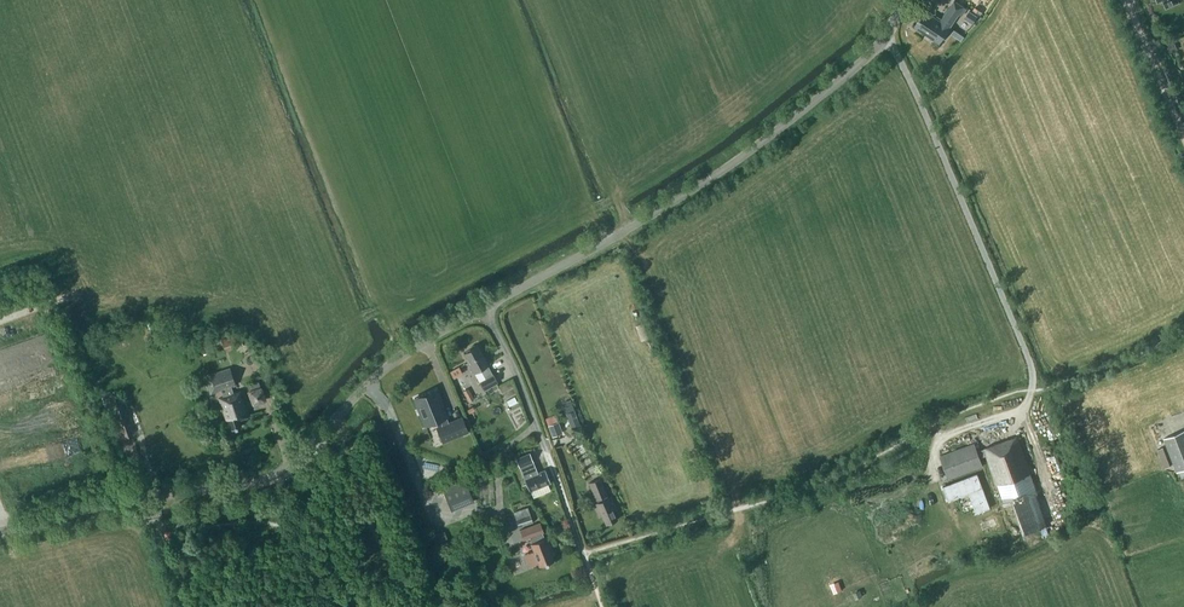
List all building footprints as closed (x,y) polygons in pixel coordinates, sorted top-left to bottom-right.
[(917,28),(942,44),(960,14),(964,17),(969,9),(956,1),(943,22),(927,12),(917,28)] [(970,10),(964,18),(973,24),(978,16),(970,10)] [(1175,42),(1167,46),(1171,53),(1178,49),(1175,42)] [(642,320),(634,323),(639,337),(647,334),(642,320)] [(238,333),(225,338),(222,339),(227,351),(243,345),(238,333)] [(488,363),(478,345),(464,352),(474,370),(479,368),(484,378),(479,381),(484,390),(498,382),(494,374),(492,375),(486,364),(488,363)] [(205,376),(211,393),(222,389),(224,396),(219,398),(227,423),(229,423),(231,429),(242,426),(239,419),(250,416),(241,390),(233,393),(231,386),(235,385),(229,368),(205,376)] [(504,399),(519,393),(512,377),(498,383),(504,399)] [(250,394),(254,405),(257,404),(265,401),(261,390),(260,390),(258,386),(249,389),(251,393),(250,394)] [(446,416),(447,415),(436,388),(415,396),(425,424),(440,418),(442,425),(437,427),(442,441),(467,431),(462,417),(448,422),(446,416)] [(571,399),(562,403),(566,412),(574,409),(571,399)] [(123,417),(119,405),(106,410),(110,421),(123,417)] [(574,409),(566,412),(572,429),(581,426),(574,409)] [(559,421),(548,425),(552,436),(563,432),(559,421)] [(1164,438),(1177,472),(1183,469),(1183,430),(1164,438)] [(976,444),(941,456),(949,478),(984,466),(980,457),(986,454),(1003,502),(1022,496),(1023,500),(1039,496),(1019,436),(984,447),(985,449),(978,451),(976,444)] [(1163,466),(1168,465),(1163,447),(1158,449),(1163,466)] [(515,458),(529,490),(530,490),(533,496),(550,489),(547,482),(550,481),(544,469),(537,472),(528,452),(515,458)] [(590,481),(596,496),(598,495),(600,499),(594,502),(600,515),(603,514),(607,522),(617,517),(614,509),(617,508),(612,494),(607,496),(599,477),(590,481)] [(464,478),(442,487),(450,506),(472,497),(464,478)] [(514,512),(519,527),(533,522),(528,507),(514,512)] [(534,550),(525,554),(529,565),(539,562),(540,565),(554,559),(553,554),(555,553),(548,535),(545,536),(542,530),(544,530),(540,520),(520,528),(524,537),(530,535),(532,541),(531,542),(534,550)] [(445,531),(432,536),(433,537),(434,538),(437,547),(449,542),(445,531)]
